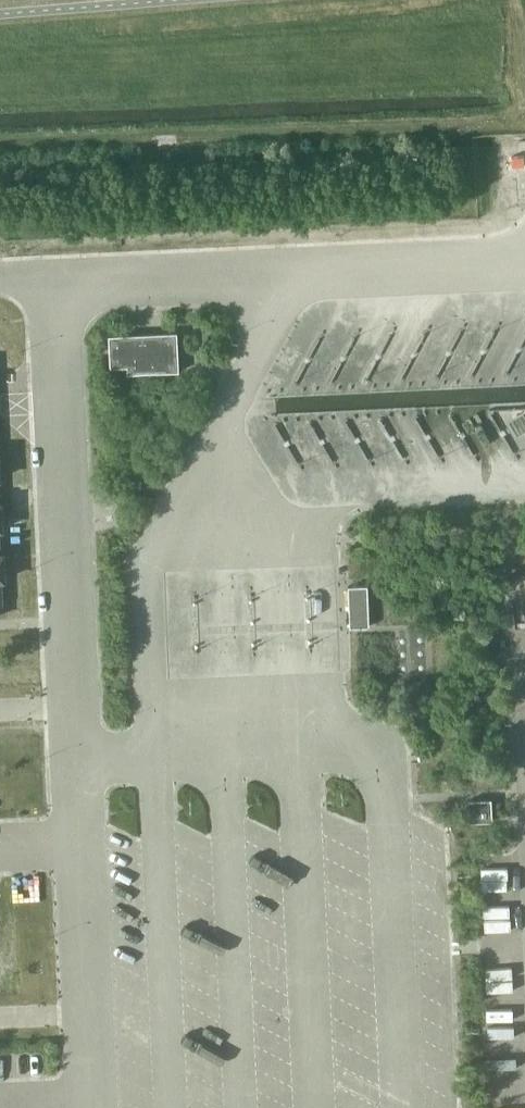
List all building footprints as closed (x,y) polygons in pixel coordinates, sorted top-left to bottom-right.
[(127,373),(178,371),(176,331),(108,335),(109,366),(126,366),(127,373)] [(349,626),(369,625),(367,584),(348,585),(349,626)] [(468,821),(492,820),(491,798),(467,799),(468,821)]
